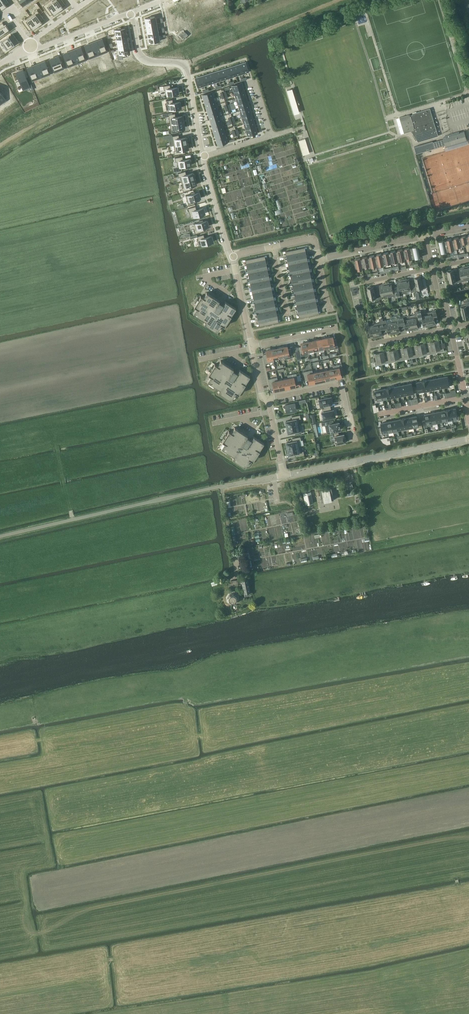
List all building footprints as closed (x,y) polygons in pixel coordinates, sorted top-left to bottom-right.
[(1,10),(4,7),(6,6),(5,5),(8,3),(7,0),(0,0),(0,8),(1,10)] [(44,5),(43,5),(50,16),(50,15),(53,13),(53,15),(54,14),(55,14),(58,11),(50,0),(44,5)] [(50,0),(58,11),(60,10),(63,8),(62,6),(65,5),(62,0),(51,0),(50,0)] [(193,4),(197,16),(200,15),(201,15),(200,12),(205,10),(201,0),(200,0),(195,2),(196,3),(193,4)] [(189,4),(183,6),(187,17),(188,17),(193,15),(193,17),(194,17),(197,16),(193,4),(190,5),(189,4)] [(34,13),(30,16),(37,26),(39,25),(42,23),(41,21),(44,20),(44,19),(37,9),(36,10),(34,12),(34,13)] [(177,9),(170,11),(175,22),(175,21),(180,20),(181,22),(184,21),(185,20),(180,9),(177,10),(177,9)] [(23,19),(22,20),(29,30),(32,28),(32,29),(33,29),(34,29),(37,26),(30,16),(26,19),(25,18),(23,20),(23,19)] [(0,24),(0,36),(4,33),(9,29),(7,26),(5,24),(4,25),(3,23),(3,22),(2,22),(0,24)] [(9,36),(1,41),(2,43),(3,45),(4,44),(7,49),(12,45),(18,41),(14,36),(13,37),(11,34),(9,36)] [(160,35),(149,37),(149,42),(153,41),(154,44),(157,43),(156,41),(161,40),(160,35)] [(97,43),(94,44),(98,55),(99,55),(99,54),(102,53),(101,52),(107,50),(104,45),(105,45),(102,39),(96,41),(97,43)] [(90,43),(84,45),(87,52),(89,57),(94,55),(95,56),(97,55),(98,55),(94,44),(91,45),(90,43)] [(75,51),(73,52),(77,63),(78,63),(80,62),(80,61),(85,59),(83,53),(81,47),(75,49),(75,51)] [(128,47),(116,49),(117,54),(122,53),(123,56),(126,55),(125,53),(129,52),(128,47)] [(69,51),(63,54),(66,60),(68,66),(73,63),(73,65),(76,64),(77,63),(73,52),(70,53),(69,51)] [(55,57),(49,59),(52,65),(54,70),(59,68),(60,70),(62,69),(64,69),(60,59),(59,57),(56,58),(55,57)] [(39,65),(37,66),(41,77),(42,77),(45,76),(44,75),(49,73),(47,67),(45,61),(39,63),(39,65)] [(245,62),(239,64),(242,74),(249,71),(245,62)] [(239,64),(233,66),(236,76),(242,74),(239,64)] [(33,66),(27,68),(30,74),(32,79),(37,77),(38,79),(40,78),(41,77),(37,66),(34,67),(33,66)] [(233,66),(226,68),(229,78),(236,76),(233,66)] [(226,68),(220,70),(223,80),(229,78),(226,68)] [(19,81),(16,82),(17,86),(21,85),(21,84),(22,86),(23,89),(29,87),(28,83),(23,70),(16,72),(20,80),(19,81)] [(220,70),(214,72),(217,82),(223,80),(220,70)] [(214,72),(207,74),(211,84),(217,82),(214,72)] [(207,74),(201,76),(204,86),(211,84),(207,74)] [(201,76),(195,78),(198,88),(204,86),(201,76)] [(242,82),(232,85),(234,92),(244,89),(242,82)] [(170,85),(163,86),(164,90),(165,89),(166,95),(171,94),(171,96),(175,95),(175,94),(178,93),(177,87),(170,88),(170,85)] [(244,89),(234,92),(236,98),(246,95),(244,89)] [(292,89),(287,90),(294,114),(299,113),(292,89)] [(212,91),(202,95),(204,101),(214,98),(212,91)] [(246,95),(236,98),(238,104),(248,101),(246,95)] [(214,98),(204,101),(206,107),(216,104),(214,98)] [(166,103),(165,104),(166,110),(181,108),(180,101),(173,102),(172,99),(166,100),(166,103)] [(248,101),(238,104),(240,111),(250,108),(248,101)] [(216,104),(206,107),(208,114),(218,110),(216,104)] [(250,108),(240,111),(242,117),(252,114),(250,108)] [(418,142),(438,136),(436,126),(434,121),(430,108),(413,114),(413,115),(410,115),(410,114),(400,117),(404,133),(411,131),(418,142)] [(218,110),(208,114),(210,120),(220,117),(218,110)] [(175,113),(168,114),(170,124),(183,121),(182,115),(175,116),(175,113)] [(252,114),(242,117),(244,123),(254,120),(252,114)] [(220,117),(210,120),(212,126),(222,123),(220,117)] [(254,120),(244,123),(246,130),(256,126),(254,120)] [(183,121),(170,124),(172,133),(178,132),(178,129),(184,127),(183,121)] [(222,123),(212,126),(214,133),(224,129),(222,123)] [(256,126),(246,130),(248,136),(258,133),(256,126)] [(224,129),(214,133),(216,139),(226,136),(224,129)] [(444,139),(433,142),(435,148),(446,145),(466,139),(464,132),(460,133),(459,131),(445,136),(446,138),(444,138),(444,139)] [(179,135),(172,136),(174,145),(187,143),(186,137),(179,138),(179,135)] [(226,136),(216,139),(218,145),(228,142),(226,136)] [(299,140),(298,140),(303,155),(304,155),(309,153),(305,138),(299,140)] [(433,141),(414,146),(416,154),(435,148),(433,142),(433,141)] [(175,150),(173,151),(174,155),(182,153),(181,150),(188,149),(187,143),(174,145),(175,150)] [(182,156),(175,157),(175,161),(177,161),(178,167),(191,165),(190,158),(183,159),(182,156)] [(185,171),(178,173),(179,177),(180,177),(182,182),(194,178),(193,172),(186,174),(185,171)] [(194,178),(182,182),(183,187),(182,187),(183,191),(191,189),(190,186),(196,184),(194,178)] [(191,194),(185,196),(188,205),(195,203),(194,200),(200,198),(198,192),(195,193),(195,191),(191,193),(191,194)] [(195,206),(188,208),(191,217),(205,213),(203,207),(196,209),(195,206)] [(199,222),(194,223),(195,229),(194,229),(195,233),(203,231),(202,228),(208,226),(206,220),(203,221),(203,220),(199,221),(199,222)] [(198,239),(197,239),(199,246),(205,244),(206,245),(210,244),(209,243),(213,242),(211,235),(204,237),(204,234),(197,236),(198,239)] [(459,237),(454,238),(455,239),(456,247),(461,247),(461,246),(463,245),(462,237),(459,238),(459,237)] [(452,238),(447,239),(447,240),(450,250),(450,251),(454,250),(454,249),(457,249),(456,247),(455,239),(452,239),(452,238)] [(444,240),(439,241),(441,253),(446,252),(446,251),(450,250),(447,240),(444,241),(444,240)] [(413,247),(410,248),(412,258),(415,258),(420,257),(418,245),(413,246),(413,247)] [(295,249),(296,257),(305,255),(304,251),(305,251),(305,247),(295,249)] [(405,249),(403,250),(404,258),(407,257),(407,260),(412,259),(412,258),(410,248),(409,247),(405,248),(405,249)] [(288,259),(296,257),(295,249),(285,252),(286,255),(287,255),(288,259)] [(398,251),(396,251),(398,261),(400,261),(405,260),(404,258),(403,250),(402,249),(398,250),(398,251)] [(391,252),(388,253),(391,263),(393,262),(393,263),(398,262),(398,261),(396,251),(395,250),(391,251),(391,252)] [(384,254),(381,254),(384,264),(386,264),(391,263),(388,253),(388,252),(384,253),(384,254)] [(377,255),(374,256),(376,266),(379,265),(379,266),(384,265),(384,264),(381,254),(381,253),(377,254),(377,255)] [(370,257),(367,257),(369,266),(369,267),(372,267),(377,266),(376,266),(374,256),(374,255),(370,256),(370,257)] [(256,266),(265,264),(264,260),(265,260),(265,256),(255,258),(256,266)] [(363,258),(360,259),(362,267),(365,266),(365,267),(369,266),(367,257),(367,256),(363,257),(363,258)] [(248,267),(256,266),(255,258),(245,260),(246,264),(247,263),(248,267)] [(356,260),(354,260),(356,268),(358,268),(358,270),(363,269),(362,267),(360,259),(360,258),(356,259),(356,260)] [(459,282),(468,280),(465,267),(462,267),(462,268),(459,269),(461,275),(458,275),(459,282)] [(449,279),(450,284),(459,282),(458,275),(455,276),(454,270),(451,270),(447,270),(448,274),(447,274),(448,279),(449,279)] [(415,278),(416,284),(413,285),(415,291),(424,290),(422,285),(423,284),(422,280),(421,280),(421,276),(417,277),(415,278)] [(406,279),(403,280),(406,291),(411,290),(411,292),(415,291),(413,285),(410,285),(409,279),(407,280),(406,279)] [(397,282),(398,288),(396,288),(397,295),(397,297),(401,296),(400,294),(406,293),(406,291),(403,280),(399,280),(399,281),(397,282)] [(378,292),(379,299),(383,298),(382,296),(388,295),(385,283),(382,284),(382,285),(380,285),(381,292),(378,292)] [(389,283),(385,283),(388,295),(388,297),(397,295),(396,288),(393,289),(391,283),(389,283)] [(376,300),(379,299),(378,292),(375,293),(374,287),(371,287),(371,286),(368,287),(368,291),(369,296),(370,299),(376,298),(376,300)] [(236,308),(232,306),(225,301),(223,305),(218,302),(219,300),(206,292),(203,297),(200,295),(194,306),(196,308),(193,313),(205,321),(204,323),(217,331),(221,324),(224,326),(231,315),(236,308)] [(461,305),(462,310),(461,310),(462,315),(463,315),(464,319),(467,318),(467,317),(468,317),(468,315),(468,313),(468,300),(466,301),(466,304),(461,305)] [(316,306),(307,308),(309,316),(319,314),(318,310),(316,310),(316,306)] [(299,318),(309,316),(307,308),(299,310),(300,314),(298,314),(299,318)] [(433,311),(427,312),(430,326),(434,325),(433,324),(436,324),(435,319),(438,319),(437,316),(436,309),(433,310),(433,311)] [(427,327),(430,326),(427,312),(422,313),(421,310),(418,311),(420,320),(422,319),(424,326),(426,326),(427,327)] [(418,328),(417,320),(420,320),(418,311),(415,312),(415,315),(410,316),(410,315),(409,315),(412,329),(416,329),(416,328),(418,328)] [(276,315),(267,316),(269,324),(278,322),(278,318),(276,319),(276,315)] [(409,315),(401,317),(403,326),(406,325),(406,330),(409,330),(412,329),(409,315)] [(259,326),(269,324),(267,316),(259,318),(260,322),(258,322),(259,326)] [(398,319),(392,320),(392,321),(395,333),(398,332),(401,331),(400,327),(403,326),(401,317),(397,317),(398,319)] [(380,322),(374,323),(375,325),(377,337),(381,336),(381,335),(383,335),(382,330),(385,330),(383,320),(383,318),(379,319),(380,322)] [(383,320),(385,330),(388,329),(389,334),(391,333),(391,334),(395,333),(392,321),(387,323),(386,320),(383,320)] [(374,338),(377,337),(375,325),(369,326),(368,321),(365,322),(367,331),(370,330),(371,337),(374,337),(374,338)] [(329,350),(338,348),(336,339),(333,340),(332,337),(330,337),(327,337),(329,347),(329,350)] [(442,339),(435,341),(437,352),(444,351),(443,347),(445,347),(444,343),(442,343),(442,339)] [(435,341),(428,342),(430,354),(437,352),(435,341)] [(298,347),(295,348),(297,360),(301,360),(300,356),(309,354),(308,351),(306,342),(303,342),(303,343),(301,344),(301,347),(298,347)] [(428,342),(421,344),(423,355),(430,354),(428,342)] [(421,344),(414,345),(417,357),(423,355),(421,344)] [(414,345),(407,347),(410,358),(417,357),(414,345)] [(281,347),(283,356),(284,359),(293,357),(291,349),(288,349),(287,347),(285,347),(285,346),(281,347)] [(407,347),(400,348),(403,360),(410,358),(407,347)] [(400,348),(394,349),(396,361),(403,360),(400,348)] [(266,354),(263,355),(265,363),(274,361),(273,358),(271,349),(268,350),(268,351),(266,351),(266,354)] [(394,349),(387,351),(389,363),(396,361),(394,349)] [(387,351),(380,352),(382,364),(389,363),(387,351)] [(374,357),(372,358),(373,362),(374,361),(375,366),(382,364),(380,352),(373,354),(374,357)] [(250,376),(246,374),(239,369),(237,373),(232,370),(233,369),(221,360),(217,365),(215,363),(208,374),(210,376),(207,381),(220,389),(218,391),(231,400),(236,392),(238,394),(245,383),(250,376)] [(333,365),(333,368),(335,378),(338,377),(338,376),(340,376),(340,373),(343,372),(341,363),(333,365)] [(311,383),(315,382),(313,373),(312,370),(303,372),(305,380),(308,379),(309,382),(311,382),(311,383)] [(287,375),(288,378),(290,387),(293,387),(293,386),(295,385),(294,382),(298,382),(297,376),(296,373),(287,375)] [(449,385),(452,385),(450,379),(448,380),(447,376),(441,377),(443,387),(449,385)] [(277,377),(268,379),(270,388),(273,387),(274,390),(276,389),(276,390),(279,390),(278,380),(277,377)] [(418,392),(423,391),(421,381),(416,382),(417,386),(415,386),(416,392),(418,392)] [(413,393),(416,392),(415,386),(412,387),(411,383),(406,384),(408,394),(413,393)] [(376,390),(377,394),(374,395),(375,400),(383,399),(381,389),(376,390)] [(320,406),(323,405),(330,404),(331,403),(331,401),(331,397),(328,397),(327,396),(324,397),(324,398),(319,399),(320,406)] [(294,403),(285,405),(286,412),(296,410),(294,403)] [(331,410),(323,412),(322,412),(323,419),(335,416),(334,412),(333,412),(333,410),(331,410)] [(432,424),(430,413),(425,414),(426,419),(423,420),(424,426),(432,424)] [(286,421),(287,427),(299,424),(298,419),(300,418),(300,415),(292,417),(292,420),(286,421)] [(330,420),(321,422),(322,426),(325,425),(326,432),(340,429),(341,428),(340,425),(339,425),(338,422),(331,423),(330,420)] [(388,433),(388,431),(386,422),(381,423),(382,427),(379,427),(380,433),(383,432),(383,434),(388,433)] [(301,433),(300,424),(299,424),(287,427),(288,433),(295,431),(295,435),(301,433)] [(264,443),(261,441),(253,436),(251,440),(246,437),(247,435),(234,427),(231,432),(229,430),(222,441),(224,442),(221,447),(234,456),(232,458),(245,466),(250,459),(252,461),(259,450),(264,443)] [(338,432),(330,434),(331,440),(335,440),(335,444),(345,442),(345,441),(346,441),(346,437),(344,438),(343,434),(339,435),(338,432)] [(286,443),(287,449),(300,446),(299,440),(301,440),(300,436),(292,438),(293,441),(286,443)] [(301,452),(300,446),(287,449),(289,454),(295,453),(296,456),(304,454),(303,451),(301,452)] [(302,490),(316,487),(316,485),(299,488),(300,493),(302,493),(302,490)] [(327,500),(334,499),(333,496),(331,486),(319,489),(320,496),(321,502),(327,500)] [(311,503),(313,503),(311,491),(303,493),(305,504),(308,504),(311,503)] [(247,579),(241,580),(244,593),(250,592),(247,579)] [(233,593),(233,587),(238,586),(237,580),(231,581),(231,583),(229,583),(229,594),(227,597),(228,601),(231,604),(235,603),(238,599),(237,595),(233,593)]
